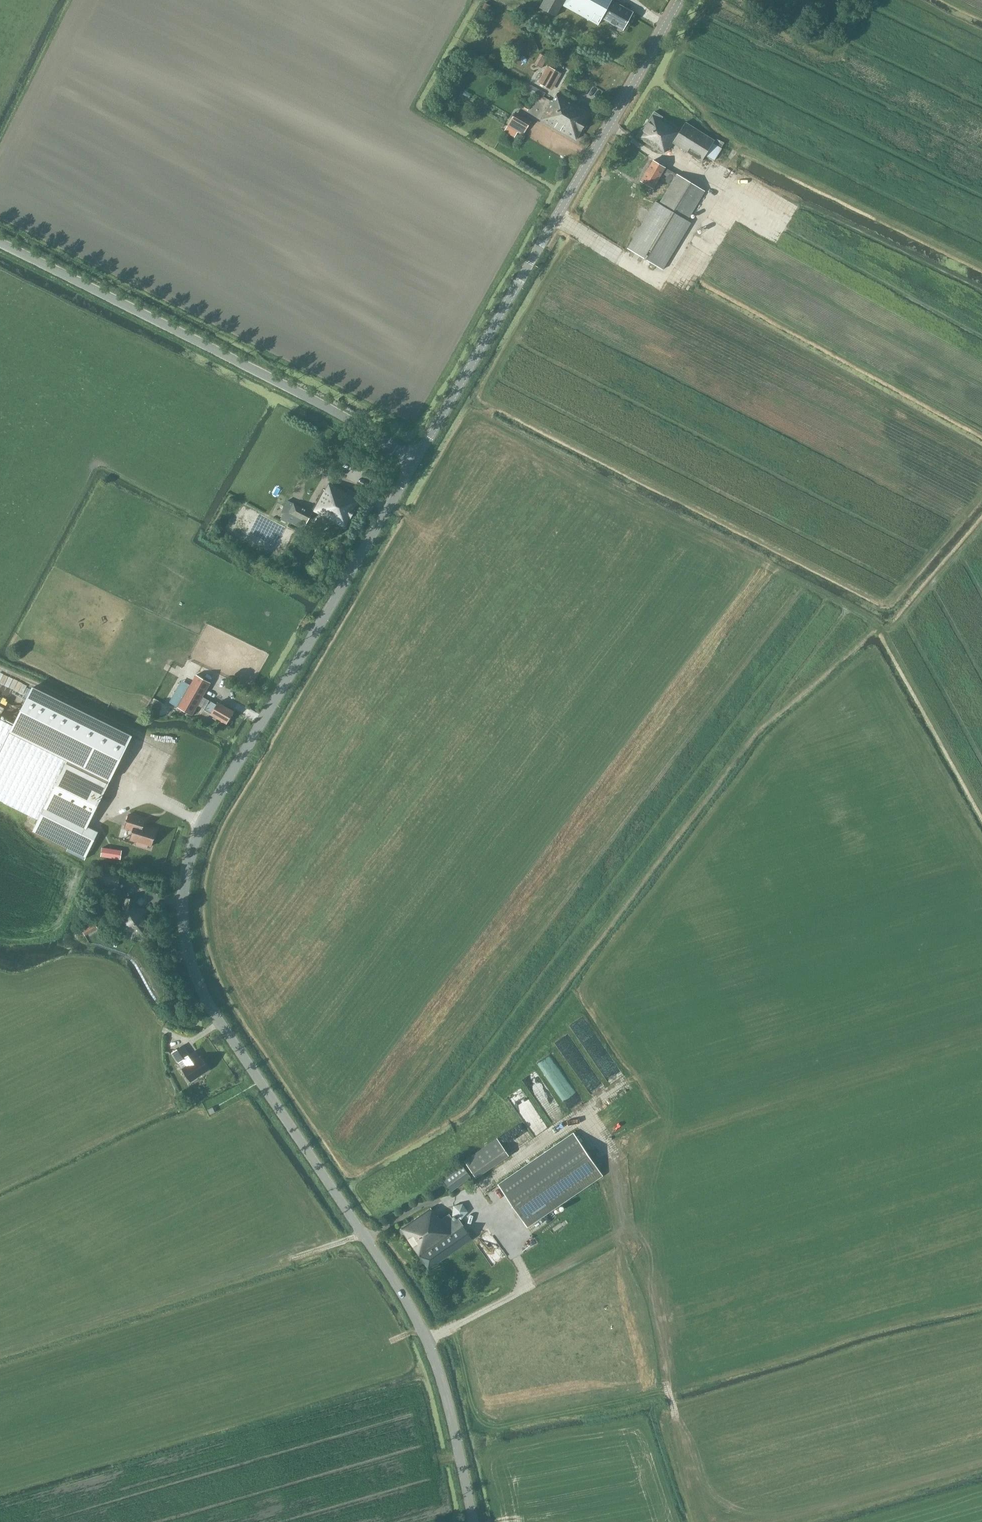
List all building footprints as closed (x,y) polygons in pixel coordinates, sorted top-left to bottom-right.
[(540,8),(556,17),(562,6),(598,26),(602,19),(623,30),(633,12),(611,1),(612,0),(544,0),(540,8)] [(523,67),(527,62),(521,58),(518,64),(523,67)] [(550,89),(559,72),(547,66),(538,83),(550,89)] [(526,83),(524,89),(541,96),(543,89),(526,83)] [(573,127),(581,132),(592,113),(558,93),(553,101),(560,106),(557,111),(576,122),(573,127)] [(560,106),(553,101),(551,100),(540,120),(576,141),(581,132),(573,127),(576,122),(557,111),(560,106)] [(655,112),(638,137),(664,154),(668,148),(670,149),(673,143),(702,162),(706,155),(714,161),(721,148),(724,143),(717,138),(715,141),(686,123),(680,133),(661,120),(663,117),(655,112)] [(526,130),(531,122),(521,116),(516,124),(526,130)] [(655,201),(627,248),(663,270),(691,223),(687,221),(705,192),(666,168),(652,160),(641,181),(653,189),(660,179),(670,185),(659,204),(655,201)] [(755,198),(753,203),(761,207),(763,202),(755,198)] [(344,528),(359,501),(328,484),(325,490),(324,490),(312,511),(344,528)] [(303,529),(312,512),(287,500),(281,512),(283,513),(281,518),(303,529)] [(191,685),(178,707),(192,715),(198,705),(203,696),(207,688),(210,683),(204,679),(197,675),(191,685)] [(178,707),(191,685),(182,680),(169,702),(178,707)] [(66,763),(109,784),(132,737),(34,689),(15,727),(12,734),(67,761),(66,763)] [(205,710),(227,722),(234,711),(219,702),(218,705),(211,700),(210,701),(203,696),(198,705),(205,709),(205,710)] [(152,697),(149,704),(160,709),(163,702),(152,697)] [(66,763),(67,761),(12,734),(15,727),(0,719),(0,800),(39,819),(66,763)] [(66,763),(39,819),(33,831),(68,848),(67,850),(85,859),(99,832),(88,827),(95,811),(100,801),(109,784),(66,763)] [(151,846),(156,830),(143,826),(145,819),(129,814),(125,828),(133,830),(130,840),(136,842),(135,844),(148,848),(149,845),(151,846)] [(122,852),(102,849),(101,856),(121,859),(122,852)] [(71,871),(73,865),(55,856),(52,862),(71,871)] [(141,890),(142,881),(123,880),(123,889),(141,890)] [(126,898),(120,929),(144,934),(148,910),(134,907),(135,900),(126,898)] [(85,935),(98,929),(95,923),(82,929),(85,935)] [(579,1039),(588,1034),(585,1029),(590,1027),(582,1015),(569,1022),(579,1039)] [(191,1082),(209,1069),(201,1056),(200,1057),(195,1051),(189,1054),(183,1045),(172,1053),(178,1062),(183,1059),(187,1066),(182,1069),(185,1073),(191,1082)] [(553,1096),(535,1069),(522,1077),(547,1113),(555,1108),(549,1099),(553,1096)] [(527,1227),(603,1176),(573,1132),(498,1184),(527,1227)] [(465,1160),(478,1178),(510,1154),(497,1137),(465,1160)] [(442,1178),(448,1186),(452,1191),(471,1177),(461,1163),(442,1178)] [(464,1201),(451,1205),(454,1218),(467,1214),(464,1201)] [(429,1269),(472,1238),(458,1217),(454,1220),(449,1214),(441,1219),(438,1215),(437,1216),(431,1208),(400,1229),(428,1269),(429,1269)]
